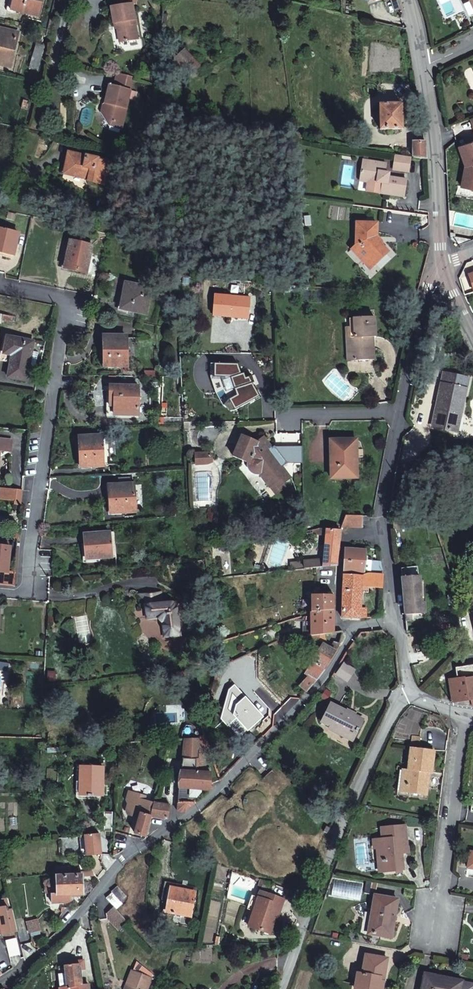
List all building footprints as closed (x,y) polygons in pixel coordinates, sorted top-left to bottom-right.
[(15,10),(40,17),(44,0),(17,0),(15,10)] [(115,7),(117,22),(120,22),(120,28),(122,41),(122,43),(140,41),(136,7),(139,8),(140,0),(124,0),(122,6),(115,7)] [(0,30),(0,65),(10,68),(19,35),(0,30)] [(36,45),(30,68),(38,71),(43,53),(44,47),(36,45)] [(199,65),(185,50),(175,59),(190,74),(199,65)] [(109,86),(105,103),(108,104),(106,110),(101,113),(102,114),(110,125),(114,123),(125,125),(129,108),(127,108),(134,77),(120,73),(116,87),(109,86)] [(28,101),(21,99),(18,107),(26,109),(28,101)] [(404,131),(402,106),(380,107),(381,132),(404,131)] [(472,132),(472,114),(459,119),(465,135),(472,132)] [(472,188),(472,138),(455,146),(462,165),(459,186),(472,188)] [(413,144),(413,159),(426,161),(424,144),(413,144)] [(116,163),(69,152),(65,174),(92,180),(91,183),(110,187),(116,163)] [(393,170),(408,173),(410,158),(395,156),(393,170)] [(359,183),(367,184),(368,180),(377,182),(377,183),(383,184),(381,195),(405,198),(407,182),(389,178),(389,176),(384,175),(385,166),(362,163),(359,183)] [(377,182),(368,180),(367,184),(372,185),(371,194),(381,195),(383,184),(377,183),(377,182)] [(363,263),(366,260),(373,269),(388,254),(378,241),(378,226),(357,226),(357,247),(352,251),(363,263)] [(0,227),(0,250),(13,254),(17,231),(0,227)] [(92,247),(70,242),(64,269),(86,274),(92,247)] [(373,269),(366,260),(363,263),(370,271),(373,269)] [(154,272),(128,266),(123,292),(149,297),(154,272)] [(252,298),(215,294),(214,316),(231,318),(231,315),(251,316),(252,298)] [(427,309),(447,308),(442,296),(431,296),(427,309)] [(373,359),(373,349),(377,349),(376,337),(378,337),(378,319),(355,319),(356,338),(353,338),(353,349),(357,351),(357,360),(373,359)] [(4,354),(13,357),(8,379),(26,383),(29,369),(33,370),(36,355),(32,354),(34,344),(7,338),(4,354)] [(128,366),(128,339),(104,338),(103,365),(128,366)] [(215,364),(214,376),(232,377),(241,397),(232,401),(235,408),(260,396),(250,376),(247,377),(245,372),(242,374),(238,365),(215,364)] [(348,385),(332,373),(325,381),(342,393),(348,385)] [(436,407),(443,409),(439,428),(459,432),(470,379),(443,373),(441,384),(436,407)] [(138,416),(138,388),(109,387),(109,416),(138,416)] [(439,428),(443,409),(436,407),(432,427),(439,428)] [(241,438),(233,457),(248,463),(248,464),(248,466),(248,468),(249,470),(250,472),(252,473),(253,474),(255,475),(257,475),(259,475),(261,474),(268,484),(277,478),(281,484),(290,478),(278,463),(274,463),(266,452),(268,448),(268,445),(263,439),(256,443),(241,438)] [(9,451),(11,440),(0,439),(0,450),(9,451)] [(101,439),(78,439),(80,466),(102,465),(101,439)] [(330,452),(334,452),(335,478),(356,477),(355,440),(330,440),(330,452)] [(134,510),(133,486),(107,488),(109,512),(134,510)] [(363,528),(363,526),(363,516),(347,518),(345,517),(340,527),(363,528)] [(412,522),(411,517),(389,518),(389,530),(405,528),(404,523),(412,522)] [(339,530),(319,529),(318,536),(325,536),(322,561),(316,562),(316,561),(313,562),(303,563),(304,570),(335,567),(339,530)] [(107,534),(81,535),(83,561),(109,559),(107,534)] [(15,586),(15,571),(7,570),(10,546),(0,545),(0,584),(15,586)] [(345,550),(343,572),(364,573),(365,561),(366,551),(345,550)] [(368,561),(367,575),(382,576),(383,562),(368,561)] [(416,568),(401,569),(405,617),(420,616),(419,605),(416,568)] [(382,576),(367,575),(361,577),(343,576),(341,591),(341,619),(368,620),(368,609),(360,610),(360,588),(381,589),(382,576)] [(310,613),(333,611),(333,596),(310,597),(310,613)] [(176,636),(173,604),(143,607),(144,619),(154,618),(159,623),(161,637),(176,636)] [(405,617),(405,622),(426,621),(425,604),(419,605),(420,616),(405,617)] [(310,613),(310,615),(311,637),(312,637),(325,635),(333,634),(333,611),(310,613)] [(323,646),(313,663),(306,675),(317,681),(325,670),(339,646),(335,644),(331,651),(323,646)] [(472,707),(472,666),(454,669),(456,680),(449,681),(452,704),(471,701),(472,707)] [(176,673),(176,677),(186,680),(188,671),(176,673)] [(235,720),(247,733),(264,717),(235,684),(228,690),(220,720),(227,727),(235,720)] [(332,705),(322,723),(344,734),(342,737),(352,742),(363,721),(332,705)] [(198,740),(198,752),(203,752),(209,750),(204,738),(198,740)] [(184,741),(179,790),(177,813),(181,814),(185,813),(196,805),(196,790),(211,791),(213,789),(212,785),(210,785),(211,774),(206,774),(197,774),(197,762),(198,762),(198,752),(198,740),(184,741)] [(424,777),(425,773),(429,773),(431,774),(433,753),(410,750),(408,773),(405,794),(427,796),(429,778),(424,777)] [(197,774),(206,774),(203,752),(198,752),(198,762),(197,762),(197,774)] [(267,772),(262,767),(257,773),(262,778),(267,772)] [(101,797),(102,768),(80,768),(80,797),(101,797)] [(247,816),(246,814),(245,813),(247,815),(250,816),(252,817),(254,817),(256,817),(259,816),(261,815),(262,814),(264,812),(265,810),(266,808),(267,805),(267,803),(266,801),(265,799),(264,797),(261,793),(256,792),(254,791),(252,792),(250,792),(247,793),(246,795),(244,796),(243,798),(242,800),(234,796),(229,800),(232,810),(230,810),(228,811),(226,813),(224,814),(223,816),(222,819),(222,821),(222,823),(222,825),(223,828),(225,829),(226,831),(228,832),(230,834),(232,834),(235,834),(237,834),(239,833),(241,832),(243,831),(245,830),(246,828),(247,825),(248,823),(248,821),(247,819),(247,816)] [(154,804),(151,818),(152,818),(168,820),(171,807),(154,804)] [(152,818),(151,818),(140,815),(135,835),(146,838),(152,818)] [(381,829),(383,840),(374,842),(375,851),(377,851),(380,851),(382,863),(384,863),(385,874),(395,873),(395,872),(404,871),(402,855),(401,850),(407,849),(404,827),(381,829)] [(85,837),(87,856),(100,855),(99,835),(85,837)] [(377,851),(380,875),(385,874),(384,863),(382,863),(380,851),(377,851)] [(70,895),(74,895),(75,899),(80,899),(80,895),(83,895),(82,877),(81,877),(59,878),(59,896),(70,895)] [(121,902),(127,897),(118,887),(113,892),(114,893),(121,902)] [(172,889),(170,900),(172,901),(169,913),(192,918),(196,893),(172,889)] [(284,900),(260,892),(250,928),(271,936),(280,908),(282,908),(284,900)] [(115,909),(116,910),(122,904),(121,903),(122,902),(121,902),(114,893),(107,900),(115,909)] [(69,904),(70,902),(70,900),(70,895),(59,896),(54,896),(53,896),(53,904),(69,904)] [(374,896),(371,915),(377,916),(373,935),(391,938),(397,900),(374,896)] [(8,909),(9,908),(7,898),(0,899),(0,910),(8,909)] [(8,909),(0,910),(0,937),(10,935),(10,934),(18,932),(13,911),(8,912),(8,909)] [(116,910),(115,909),(108,914),(110,920),(119,931),(128,923),(117,911),(116,910)] [(367,934),(373,935),(377,916),(371,915),(367,934)] [(40,932),(38,920),(29,922),(31,934),(40,932)] [(20,955),(17,940),(7,942),(10,958),(20,955)] [(356,974),(354,985),(363,987),(362,988),(381,988),(382,984),(378,983),(379,976),(383,977),(386,960),(364,955),(363,959),(349,957),(346,972),(356,974)] [(84,961),(68,963),(69,966),(60,968),(63,988),(90,988),(90,987),(83,987),(81,971),(85,970),(84,961)] [(124,985),(126,986),(129,987),(128,988),(148,988),(155,971),(133,963),(124,985)] [(451,981),(451,982),(420,976),(418,988),(472,988),(472,985),(451,981)]
